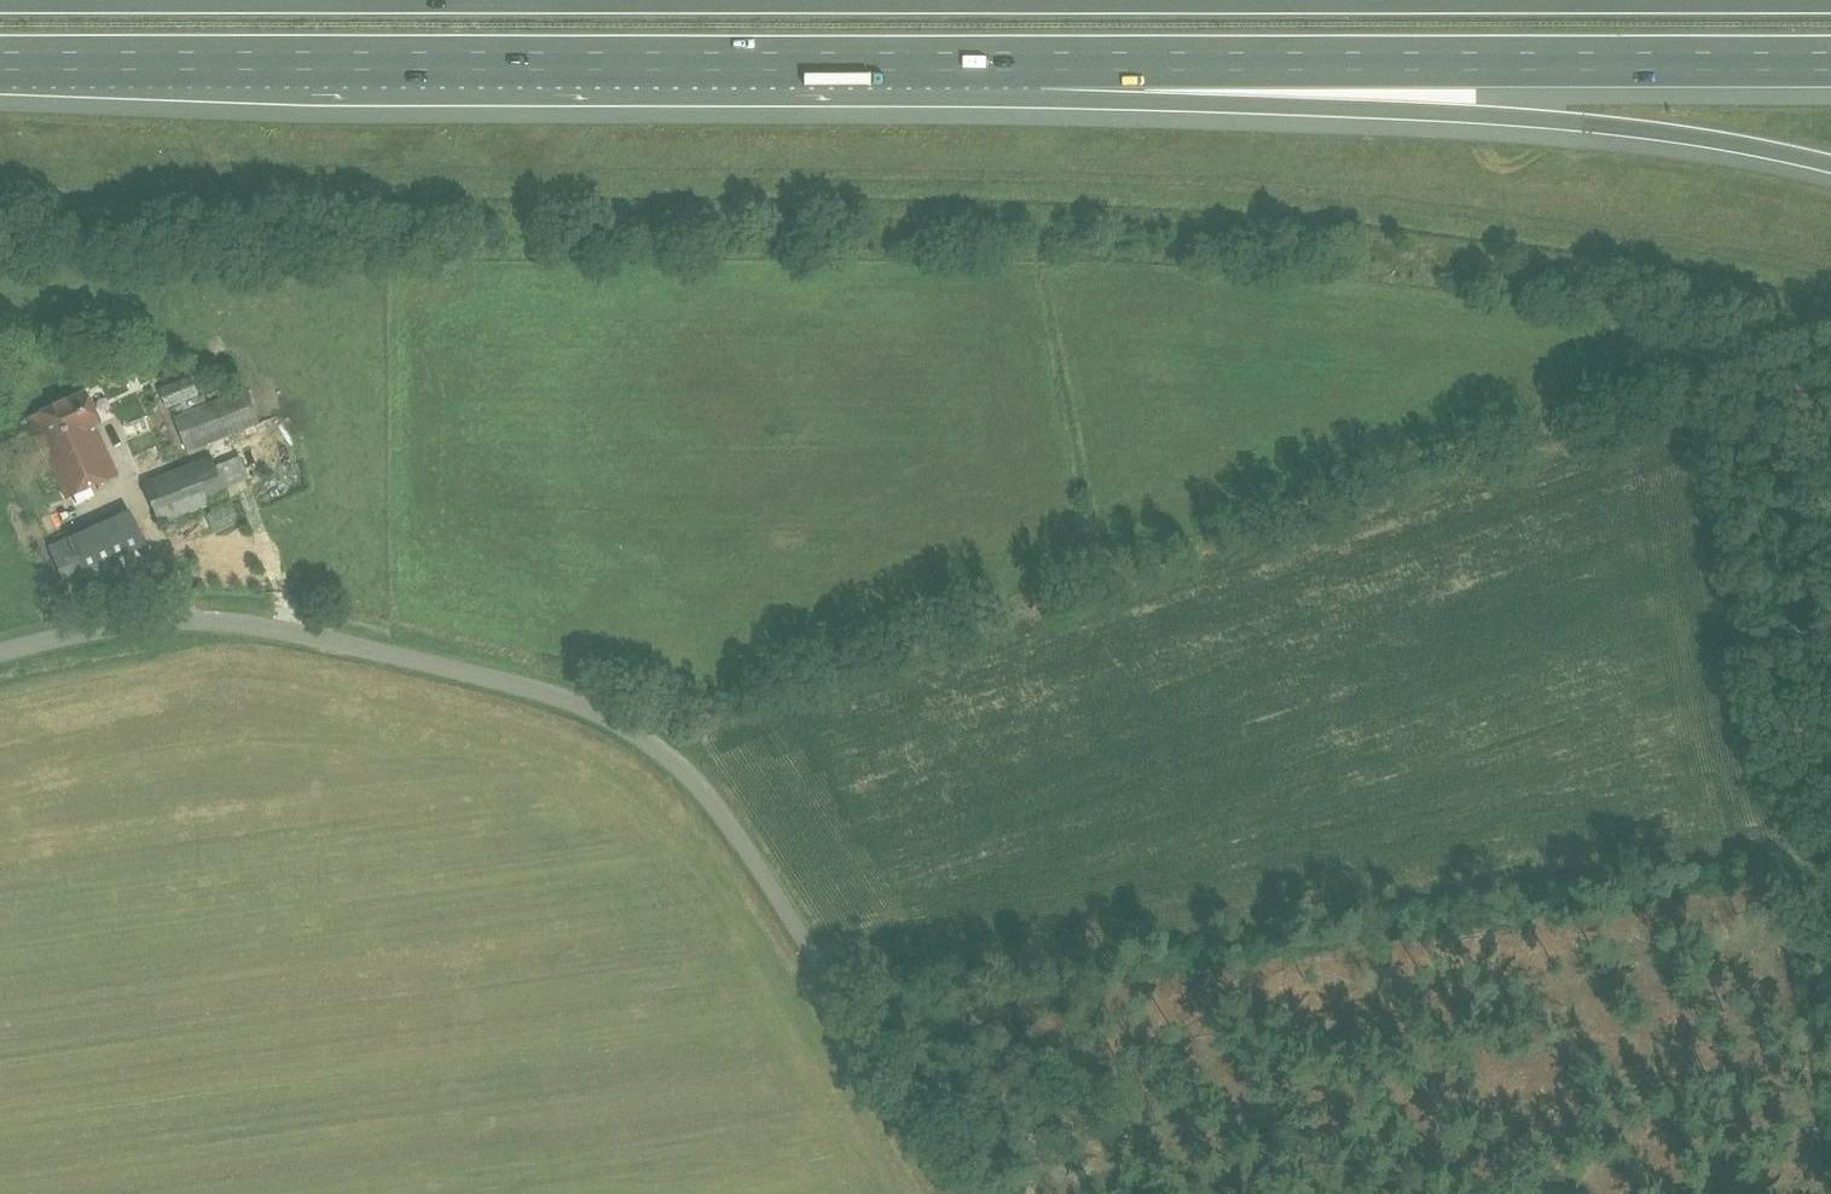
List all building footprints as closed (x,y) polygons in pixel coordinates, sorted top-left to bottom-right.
[(19,83),(17,64),(0,65),(0,84),(19,83)] [(161,388),(168,406),(200,393),(193,375),(161,388)] [(259,422),(246,388),(175,416),(189,449),(259,422)] [(118,475),(95,425),(101,422),(87,392),(31,417),(68,498),(118,475)] [(145,482),(162,524),(228,497),(212,456),(145,482)] [(231,502),(206,514),(214,531),(239,519),(231,502)] [(55,552),(74,598),(93,590),(96,596),(158,569),(136,518),(55,552)]
